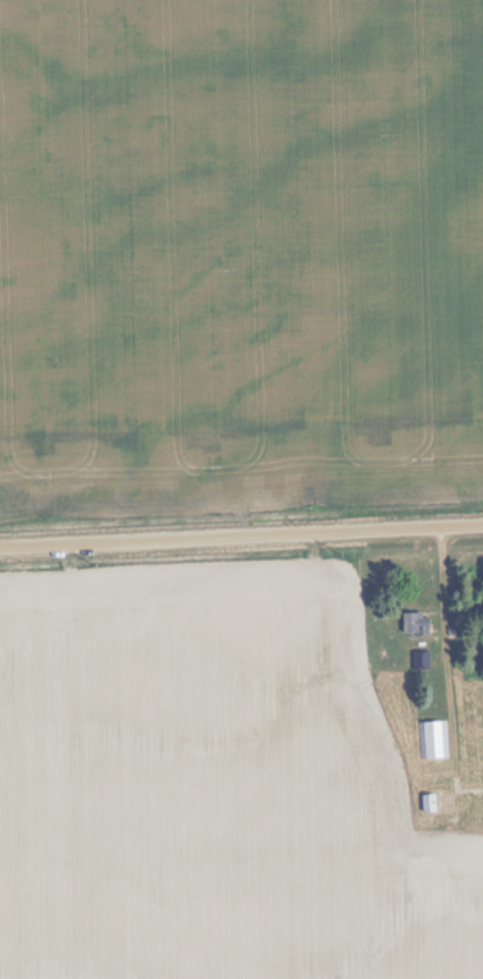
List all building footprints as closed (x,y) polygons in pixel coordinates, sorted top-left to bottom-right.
[(401,614),(401,637),(429,637),(429,614),(401,614)] [(422,760),(450,758),(448,721),(421,722),(422,760)] [(449,811),(449,795),(437,795),(437,811),(449,811)]
